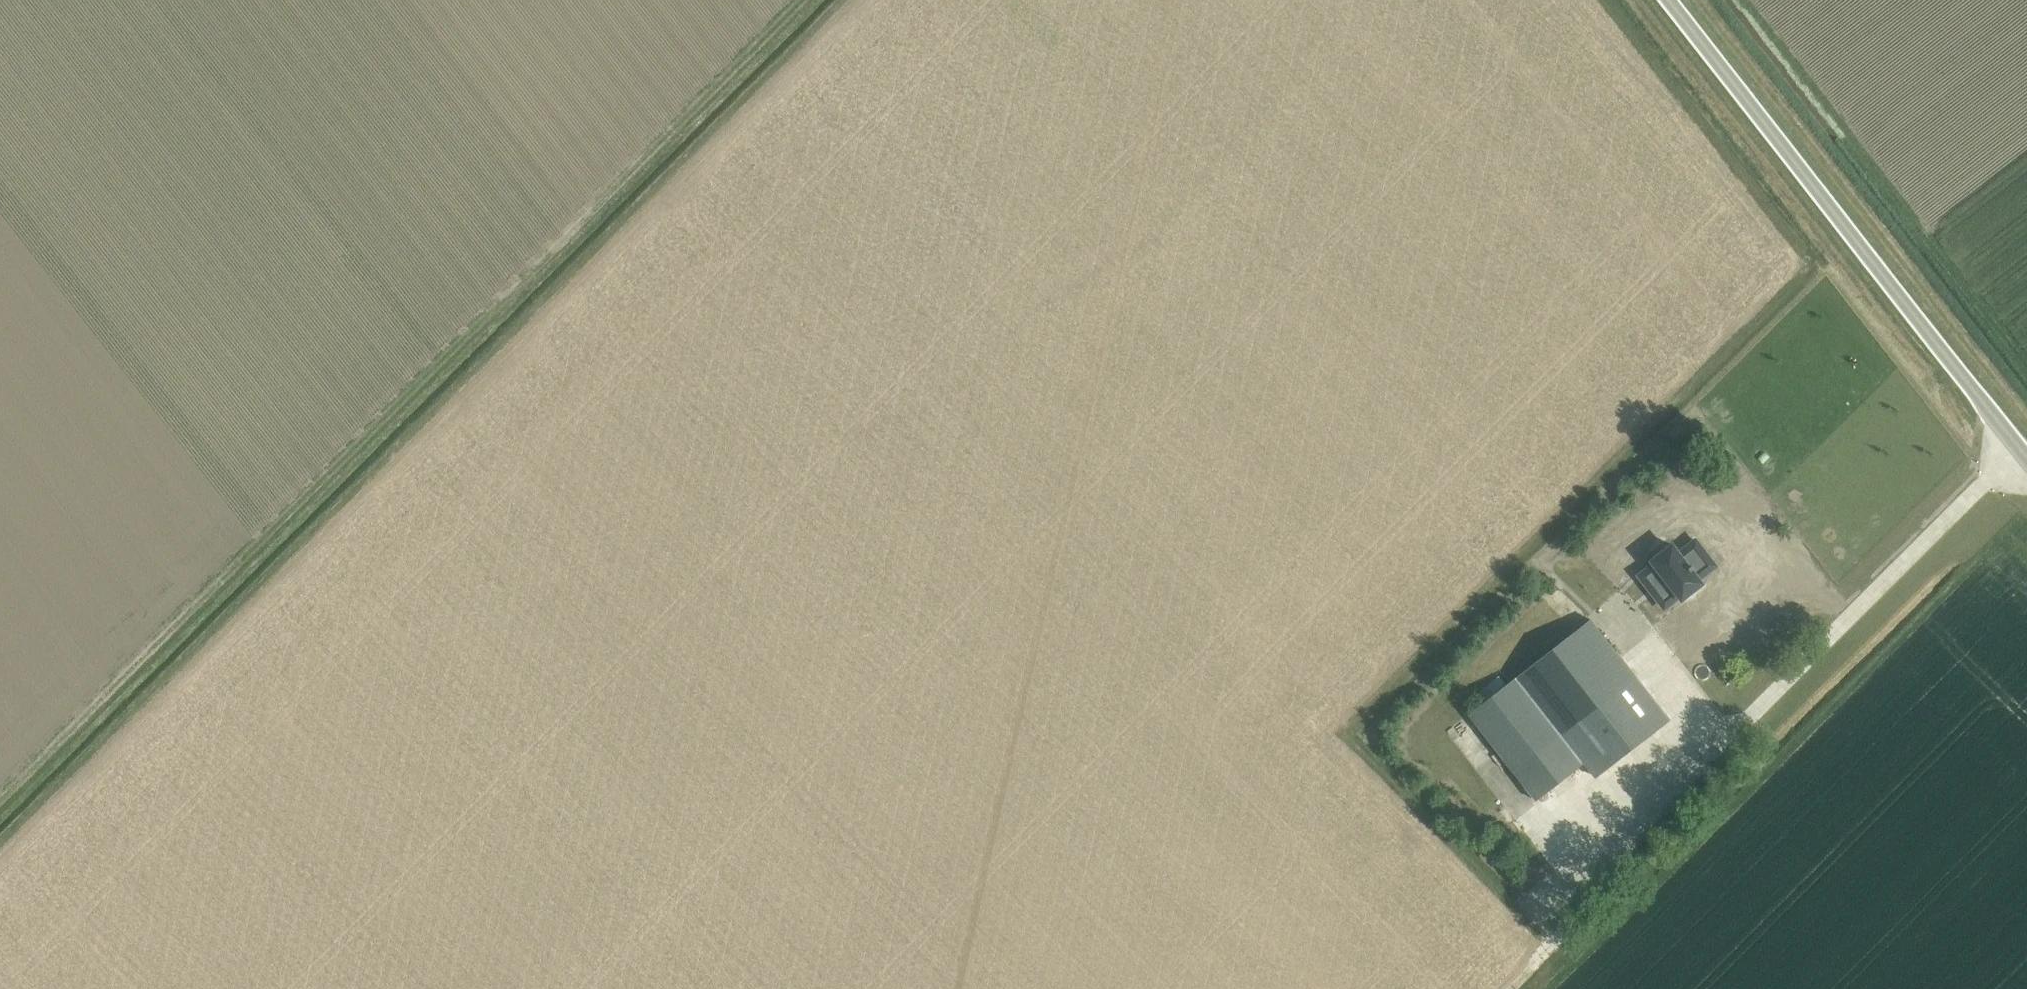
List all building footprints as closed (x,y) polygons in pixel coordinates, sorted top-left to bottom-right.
[(1680,553),(1673,545),(1667,549),(1666,548),(1665,549),(1666,550),(1660,555),(1659,553),(1658,554),(1659,556),(1653,560),(1654,561),(1655,563),(1640,575),(1656,596),(1671,584),(1682,596),(1683,598),(1688,593),(1689,595),(1691,594),(1690,592),(1695,588),(1697,589),(1698,588),(1697,587),(1702,582),(1699,578),(1716,565),(1696,540),(1680,553)] [(1591,619),(1470,714),(1537,800),(1585,762),(1597,777),(1670,720),(1591,619)]
